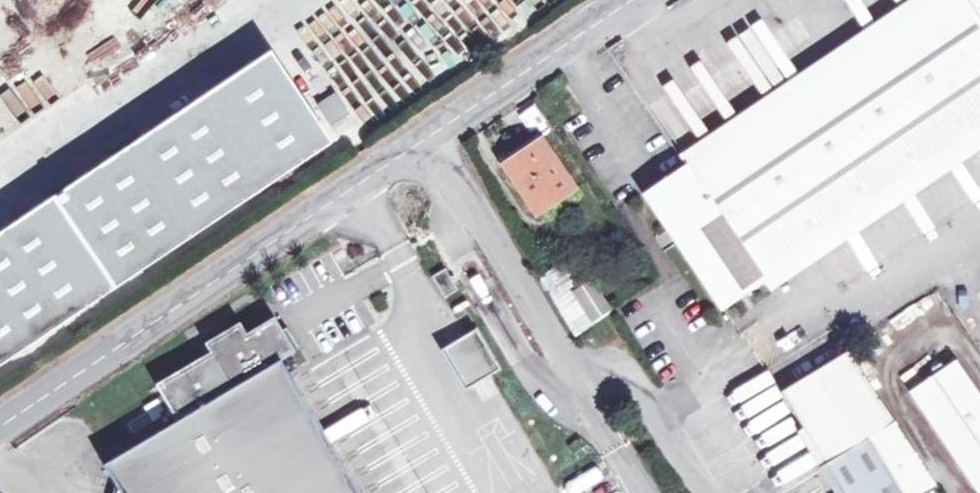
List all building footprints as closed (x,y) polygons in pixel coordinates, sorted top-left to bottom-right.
[(779,270),(778,268),(979,133),(979,0),(935,0),(703,157),(701,155),(644,194),(719,309),(779,270)] [(696,146),(701,155),(703,157),(935,0),(913,0),(696,146)] [(330,144),(269,53),(0,234),(0,366),(330,144)] [(334,95),(316,107),(335,137),(354,125),(334,95)] [(778,268),(779,270),(785,279),(979,149),(979,133),(778,268)] [(543,140),(526,152),(534,161),(550,149),(543,140)] [(526,152),(506,166),(536,212),(573,186),(550,149),(534,161),(526,152)] [(457,291),(444,269),(432,277),(444,298),(457,291)] [(553,271),(542,279),(556,301),(567,292),(553,271)] [(156,388),(178,424),(105,468),(119,492),(358,492),(280,363),(294,354),(274,320),(246,336),(239,325),(204,346),(210,355),(156,388)] [(499,369),(475,330),(446,348),(470,387),(499,369)] [(847,349),(783,389),(845,492),(926,492),(939,485),(847,349)] [(956,359),(910,390),(979,492),(979,395),(956,359)]
